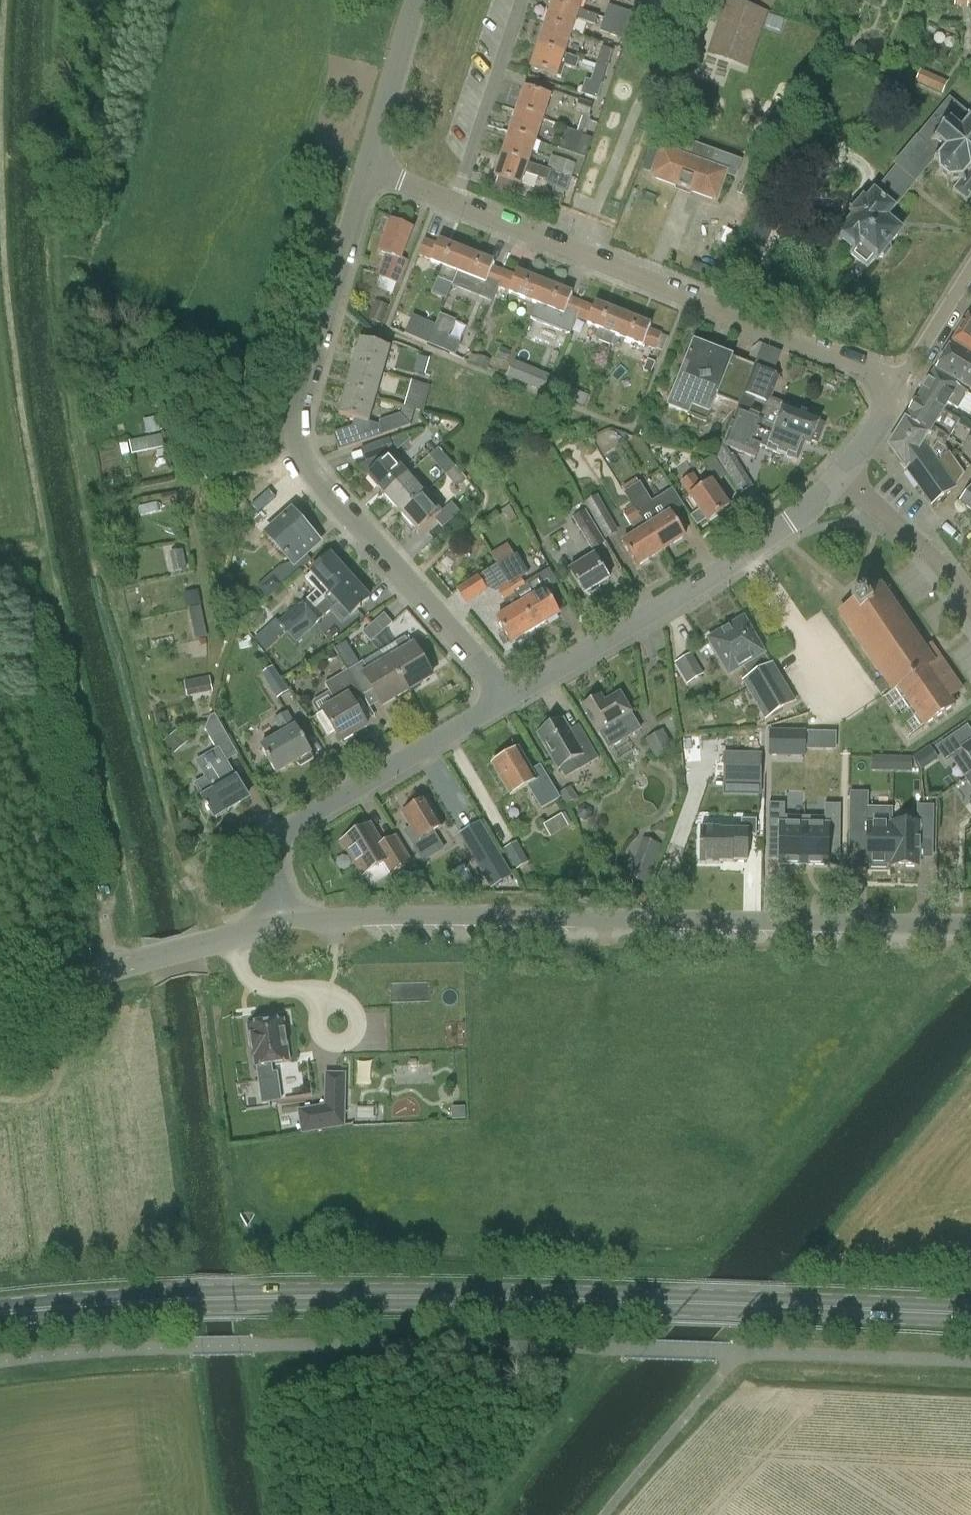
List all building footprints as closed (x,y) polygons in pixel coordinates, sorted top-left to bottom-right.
[(554,3),(579,11),(582,0),(555,0),(554,3)] [(579,11),(554,3),(547,25),(572,33),(576,20),(595,27),(598,17),(579,11)] [(745,65),(763,14),(730,3),(713,54),(745,65)] [(608,5),(601,31),(620,37),(627,11),(608,5)] [(783,19),(768,14),(765,24),(780,29),(783,19)] [(572,33),(547,25),(539,47),(564,55),(572,33)] [(564,55),(539,47),(532,69),(557,77),(561,78),(565,66),(576,70),(579,60),(564,55)] [(597,66),(607,69),(613,51),(603,48),(597,66)] [(607,69),(597,66),(592,82),(602,85),(607,69)] [(916,81),(943,92),(949,79),(922,68),(916,81)] [(518,112),(543,121),(550,98),(525,90),(518,112)] [(896,169),(915,184),(916,184),(938,157),(940,159),(946,151),(935,142),(950,124),(961,132),(969,123),(970,120),(970,117),(950,99),(916,139),(916,138),(893,166),(896,169)] [(535,142),(542,123),(543,121),(518,112),(511,134),(535,142)] [(582,118),(577,132),(586,135),(591,121),(582,118)] [(969,123),(961,132),(950,124),(935,142),(946,151),(940,159),(939,161),(940,174),(949,182),(963,181),(954,191),(967,202),(970,197),(970,120),(969,123)] [(535,142),(511,134),(503,156),(528,164),(535,142)] [(735,178),(741,163),(693,146),(691,150),(665,141),(652,179),(677,188),(684,190),(717,202),(721,190),(727,175),(735,178)] [(528,164),(503,156),(496,178),(521,187),(525,174),(548,182),(551,172),(547,171),(528,164)] [(551,172),(563,176),(571,179),(575,165),(552,157),(547,171),(551,172)] [(911,189),(915,184),(896,169),(888,178),(867,204),(864,201),(851,216),(855,219),(838,239),(858,254),(855,258),(868,268),(869,266),(875,259),(878,261),(902,233),(892,225),(895,222),(897,219),(891,214),(894,210),(893,210),(911,189)] [(571,179),(563,176),(558,189),(567,192),(571,179)] [(380,253),(387,256),(379,278),(399,285),(407,263),(400,261),(411,232),(392,224),(380,253)] [(454,285),(458,274),(466,253),(439,242),(437,246),(425,241),(419,256),(431,261),(431,263),(444,268),(440,279),(454,285)] [(504,273),(493,269),(494,264),(466,253),(458,274),(486,285),(487,283),(498,288),(504,273)] [(509,294),(537,305),(545,285),(517,274),(516,278),(504,273),(498,288),(510,292),(509,294)] [(436,281),(432,291),(446,296),(450,286),(436,281)] [(571,300),(573,296),(545,285),(537,305),(565,316),(566,314),(577,319),(583,305),(571,300)] [(611,346),(615,336),(623,316),(596,305),(594,309),(583,305),(577,319),(588,323),(587,325),(599,330),(596,337),(599,338),(598,341),(611,346)] [(954,340),(970,351),(970,316),(970,315),(954,340)] [(662,336),(650,331),(651,327),(623,316),(615,336),(643,347),(644,346),(656,351),(662,336)] [(462,345),(449,340),(456,323),(441,317),(434,333),(428,347),(456,358),(462,345)] [(428,346),(435,330),(412,320),(405,336),(428,346)] [(360,341),(353,366),(383,374),(390,349),(360,341)] [(970,390),(970,354),(953,343),(937,370),(961,384),(970,390)] [(739,408),(746,391),(755,368),(754,368),(695,344),(669,409),(707,423),(717,399),(739,408)] [(425,376),(430,360),(418,357),(413,373),(425,376)] [(489,369),(491,362),(477,357),(475,365),(489,369)] [(506,378),(524,386),(531,369),(513,361),(506,378)] [(755,368),(746,391),(752,393),(751,395),(757,398),(765,400),(776,370),(757,362),(754,368),(755,368)] [(383,374),(353,366),(346,391),(376,399),(383,374)] [(945,412),(949,405),(958,411),(968,393),(959,388),(958,390),(932,375),(919,396),(945,412)] [(412,381),(405,406),(424,412),(431,386),(412,381)] [(584,408),(589,397),(570,390),(565,401),(584,408)] [(369,424),(376,399),(346,391),(339,416),(369,424)] [(959,421),(945,412),(919,396),(904,420),(930,436),(934,430),(948,439),(959,421)] [(769,400),(761,419),(764,420),(763,424),(777,429),(812,443),(817,445),(825,425),(820,423),(821,420),(769,400)] [(764,420),(761,419),(738,410),(723,447),(756,460),(760,448),(799,464),(806,445),(810,447),(812,443),(777,429),(763,424),(764,420)] [(384,436),(411,427),(400,415),(379,422),(384,436)] [(155,417),(143,419),(146,435),(158,433),(155,417)] [(907,471),(932,506),(953,491),(965,474),(950,454),(938,463),(931,454),(938,443),(944,446),(948,439),(934,430),(930,436),(904,420),(888,447),(909,466),(907,471)] [(164,448),(162,435),(120,441),(122,454),(164,448)] [(366,463),(394,452),(389,438),(361,449),(366,463)] [(440,470),(450,461),(439,449),(429,457),(440,470)] [(367,477),(384,497),(408,476),(391,457),(367,477)] [(457,489),(467,481),(456,468),(446,476),(457,489)] [(384,497),(401,516),(425,496),(408,476),(384,497)] [(712,483),(702,489),(693,476),(681,484),(690,497),(708,523),(730,508),(712,483)] [(961,501),(970,509),(970,488),(961,501)] [(442,515),(425,496),(401,516),(419,536),(435,522),(442,515)] [(609,515),(598,497),(585,504),(595,523),(609,515)] [(634,509),(661,552),(686,537),(672,514),(657,523),(644,503),(634,509)] [(435,522),(443,531),(461,516),(460,515),(452,506),(442,515),(435,522)] [(632,526),(638,536),(623,545),(637,568),(661,552),(634,509),(624,515),(631,527),(632,526)] [(593,552),(606,544),(586,512),(573,520),(593,552)] [(295,566),(320,544),(292,513),(267,535),(295,566)] [(560,615),(546,591),(538,578),(525,585),(522,579),(529,575),(517,555),(498,567),(502,575),(515,596),(521,606),(535,630),(560,615)] [(307,618),(351,578),(331,557),(306,580),(317,592),(301,606),(299,604),(278,623),(288,634),(306,617),(307,618)] [(586,596),(610,581),(595,557),(570,572),(586,596)] [(280,567),(257,587),(269,600),(292,579),(280,567)] [(505,602),(515,596),(502,575),(490,582),(496,592),(498,591),(505,602)] [(456,590),(466,605),(488,591),(478,576),(456,590)] [(314,626),(333,610),(339,605),(350,617),(370,600),(351,578),(307,618),(314,626)] [(949,699),(962,691),(937,655),(935,651),(932,647),(926,652),(882,587),(867,596),(865,592),(858,597),(851,601),(854,605),(840,616),(893,693),(899,688),(926,727),(955,707),(949,699)] [(203,590),(188,591),(192,638),(207,636),(203,590)] [(535,630),(521,606),(497,621),(511,644),(535,630)] [(384,614),(362,633),(371,643),(393,624),(384,614)] [(729,675),(754,661),(761,672),(745,682),(767,720),(794,704),(772,666),(771,666),(744,620),(709,641),(729,675)] [(402,656),(390,663),(407,692),(431,677),(413,645),(411,646),(406,638),(395,644),(402,656)] [(349,640),(339,645),(348,665),(358,661),(349,640)] [(367,667),(389,656),(385,649),(363,660),(367,667)] [(691,682),(702,676),(690,655),(679,662),(691,682)] [(390,663),(370,675),(364,663),(349,672),(363,697),(374,691),(383,706),(407,692),(390,663)] [(278,700),(289,693),(273,668),(262,675),(278,700)] [(353,704),(363,697),(349,672),(326,685),(338,706),(324,713),(341,742),(366,728),(353,704)] [(197,680),(200,696),(212,693),(208,678),(197,680)] [(598,735),(598,734),(609,751),(625,741),(641,732),(642,731),(632,714),(620,695),(605,704),(601,697),(582,709),(598,735)] [(312,754),(296,728),(288,713),(275,721),(283,736),(261,749),(276,775),(297,763),(302,767),(314,760),(311,755),(312,754)] [(195,785),(203,799),(214,818),(248,798),(237,779),(227,762),(239,755),(216,715),(210,718),(205,731),(217,750),(196,762),(206,779),(195,785)] [(539,735),(559,770),(574,761),(580,772),(599,760),(585,735),(574,741),(563,721),(539,735)] [(645,742),(654,756),(672,746),(663,731),(645,742)] [(785,731),(769,731),(768,754),(784,754),(785,731)] [(835,734),(823,734),(822,750),(835,751),(835,734)] [(962,750),(970,763),(970,744),(962,750)] [(915,755),(919,767),(942,760),(938,748),(915,755)] [(495,761),(494,766),(492,767),(511,798),(528,788),(541,810),(561,799),(541,766),(532,771),(519,751),(506,759),(503,756),(495,761)] [(724,755),(723,783),(761,784),(762,756),(724,755)] [(871,756),(872,771),(911,771),(911,755),(871,756)] [(850,813),(867,814),(868,794),(850,793),(850,813)] [(443,829),(426,800),(402,814),(411,830),(405,833),(413,846),(419,843),(429,860),(444,851),(434,834),(443,829)] [(769,805),(768,839),(780,839),(780,865),(804,866),(804,818),(785,817),(785,805),(769,805)] [(804,818),(804,866),(828,866),(828,840),(840,840),(841,806),(825,805),(825,818),(804,818)] [(569,828),(562,816),(543,827),(551,839),(569,828)] [(701,829),(700,864),(719,864),(719,862),(733,862),(733,861),(748,861),(749,835),(756,835),(757,819),(741,819),(741,832),(720,831),(720,830),(701,829)] [(510,877),(478,823),(461,833),(493,887),(510,877)] [(892,825),(891,865),(891,867),(918,868),(919,824),(892,823),(892,825)] [(341,841),(361,878),(383,866),(389,876),(412,863),(398,837),(384,845),(373,824),(341,841)] [(892,825),(867,825),(866,864),(870,864),(870,868),(886,868),(886,865),(891,865),(892,825)] [(643,839),(629,877),(648,884),(662,846),(643,839)] [(517,871),(529,864),(518,843),(504,850),(517,871)] [(273,1079),(271,1065),(288,1062),(286,1050),(282,1023),(250,1028),(255,1060),(256,1068),(257,1067),(259,1081),(273,1079)] [(326,1107),(299,1112),(303,1133),(343,1126),(344,1075),(326,1075),(326,1107)]
